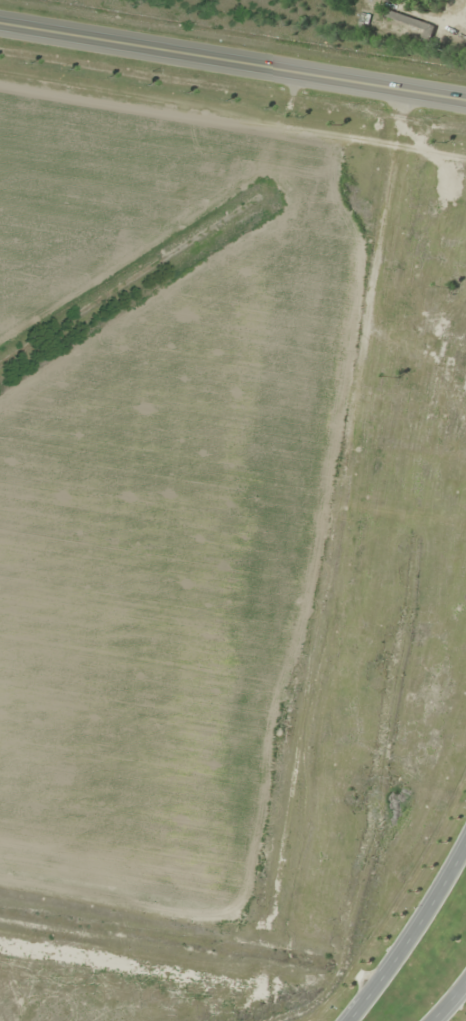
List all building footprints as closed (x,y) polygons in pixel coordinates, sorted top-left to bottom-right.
[(388,16),(430,31),(433,24),(391,9),(388,16)]
